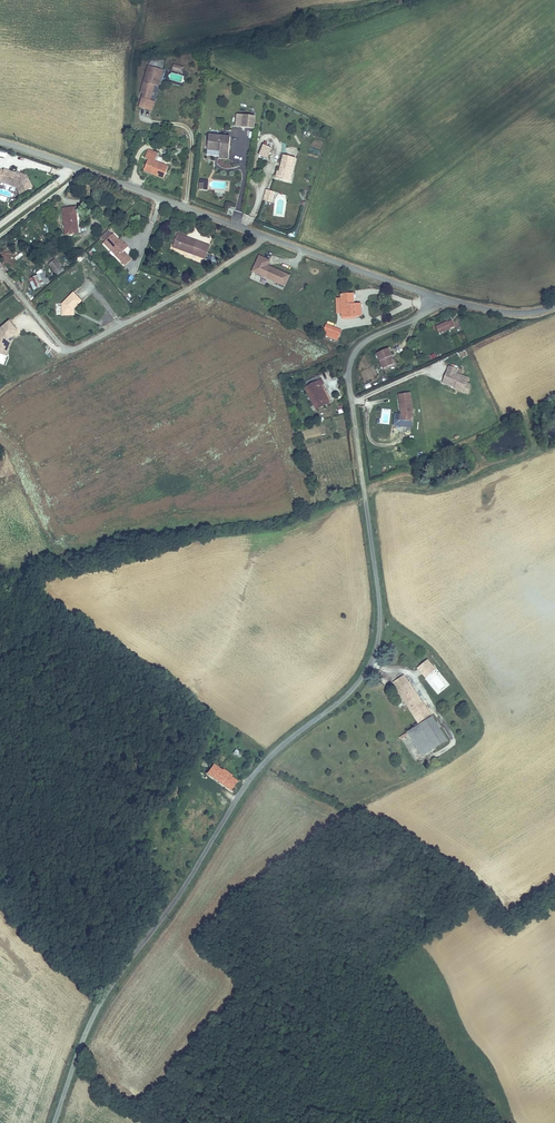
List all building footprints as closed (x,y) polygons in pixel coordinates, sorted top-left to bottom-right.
[(155,86),(160,87),(163,71),(147,68),(143,94),(145,94),(152,96),(155,86)] [(180,82),(182,75),(171,73),(170,79),(180,82)] [(147,110),(155,112),(156,107),(154,106),(155,102),(151,102),(148,101),(147,105),(147,110)] [(258,130),(260,117),(249,116),(247,128),(258,130)] [(234,154),(236,138),(215,134),(212,150),(225,152),(234,154)] [(272,158),(276,148),(268,145),(264,155),(272,158)] [(296,177),(300,158),(289,155),(286,164),(288,164),(287,167),(286,166),(284,172),(282,171),(281,178),(288,180),(289,175),(296,177)] [(161,159),(150,156),(149,161),(151,162),(148,170),(157,173),(156,176),(168,180),(172,169),(159,164),(161,159)] [(18,194),(32,188),(26,175),(0,167),(0,183),(14,187),(18,194)] [(62,206),(65,229),(77,228),(76,222),(79,222),(76,204),(62,206)] [(130,245),(122,238),(121,239),(115,232),(105,241),(119,255),(125,250),(130,245)] [(173,245),(201,256),(206,243),(178,233),(173,245)] [(201,256),(207,259),(212,245),(206,243),(201,256)] [(123,259),(129,254),(125,250),(119,255),(123,259)] [(209,254),(207,259),(217,263),(219,259),(209,254)] [(290,274),(268,266),(270,260),(258,255),(251,274),(285,287),(290,274)] [(50,259),(59,270),(65,265),(61,260),(59,262),(54,256),(50,259)] [(44,270),(27,277),(33,290),(49,283),(44,270)] [(76,306),(84,298),(76,290),(64,301),(64,312),(73,312),(73,306),(75,305),(76,306)] [(353,294),(343,295),(343,298),(344,313),(344,316),(360,316),(359,303),(353,303),(353,294)] [(457,327),(453,319),(439,326),(442,333),(457,327)] [(13,336),(21,330),(12,320),(0,330),(0,349),(10,352),(14,341),(16,339),(13,336)] [(329,323),(326,329),(339,335),(342,330),(329,323)] [(460,346),(468,343),(465,332),(456,335),(460,346)] [(396,348),(384,353),(388,363),(398,359),(397,356),(399,355),(396,348)] [(390,369),(401,364),(398,359),(388,363),(390,369)] [(455,390),(467,395),(471,385),(465,383),(467,379),(455,375),(457,371),(448,367),(442,383),(456,388),(455,390)] [(320,407),(327,403),(326,401),(333,397),(324,383),(326,381),(323,377),(307,387),(320,407)] [(410,395),(399,396),(401,412),(400,420),(411,422),(412,413),(410,395)] [(436,672),(431,666),(421,673),(426,679),(436,672)] [(426,679),(430,684),(440,677),(436,672),(426,679)] [(421,702),(405,677),(394,684),(411,709),(421,702)] [(411,709),(422,725),(432,717),(421,702),(411,709)] [(419,728),(435,749),(447,741),(433,720),(419,728)] [(419,728),(418,726),(406,733),(422,758),(435,749),(419,728)] [(236,749),(233,753),(239,758),(242,754),(236,749)] [(216,767),(210,775),(212,777),(218,768),(216,767)] [(235,778),(226,771),(225,773),(220,770),(214,778),(233,792),(239,784),(234,780),(235,778)]
